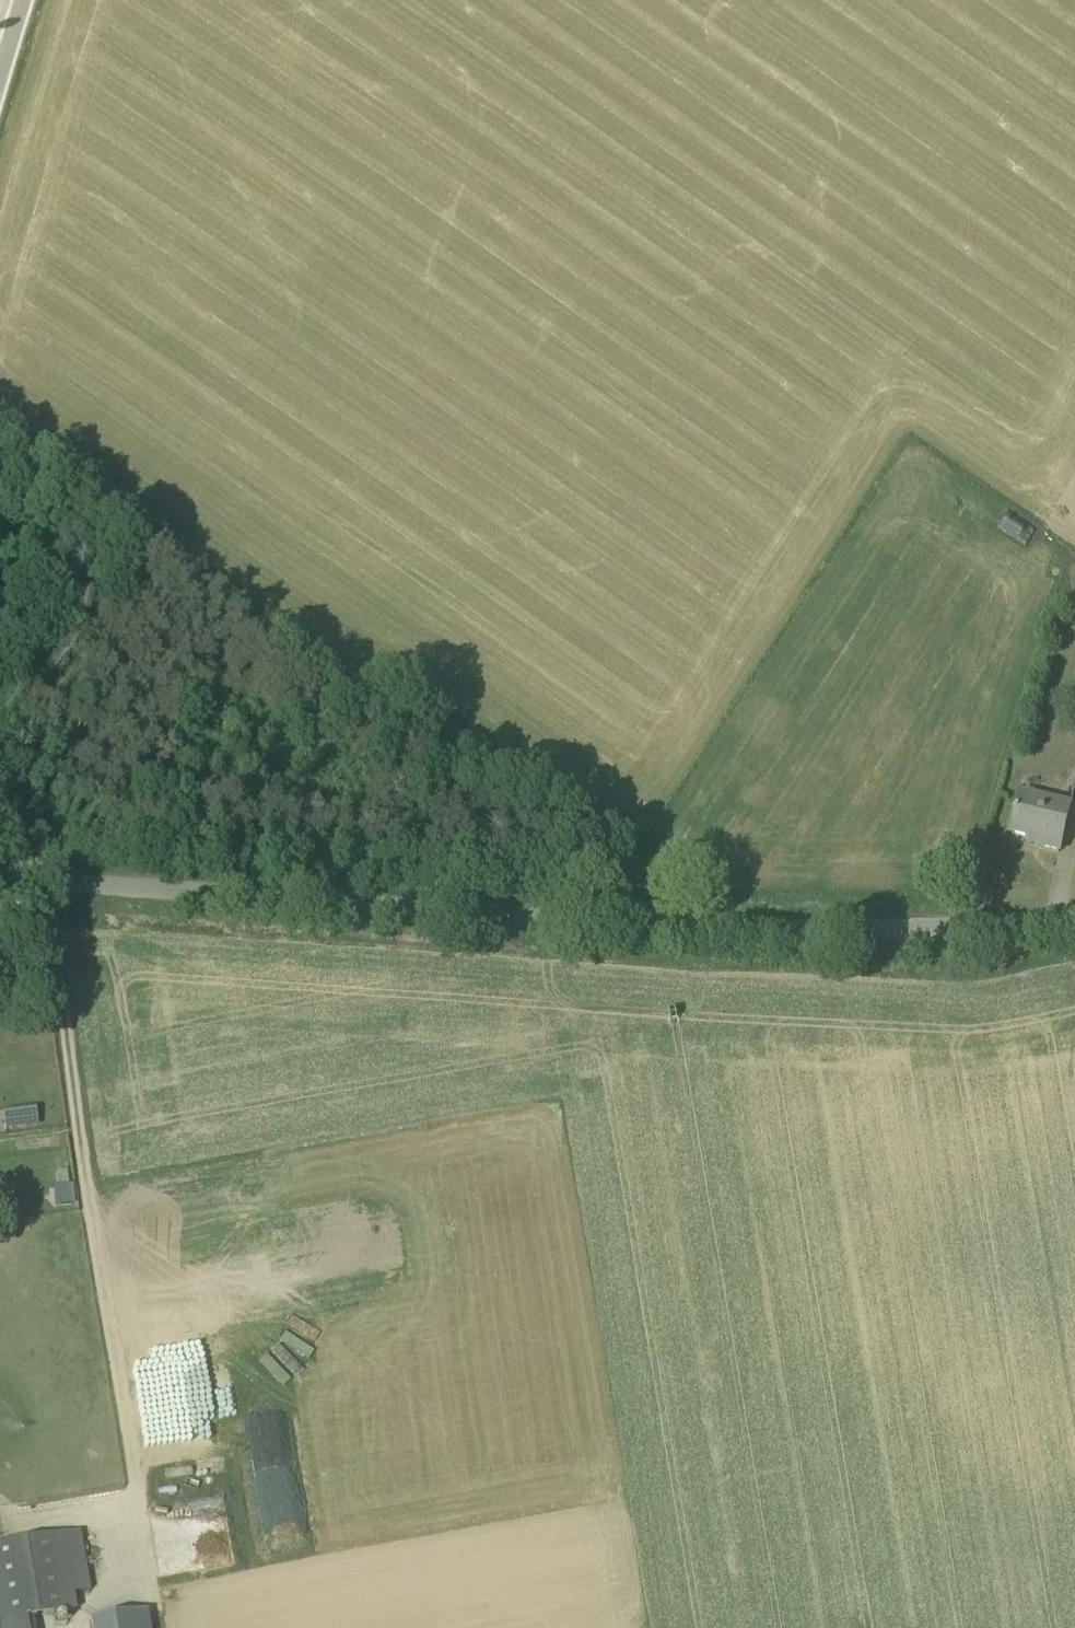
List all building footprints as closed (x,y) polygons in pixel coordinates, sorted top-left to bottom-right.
[(1071,806),(1070,805),(1021,793),(1011,834),(1042,841),(1041,847),(1060,852),(1071,806)] [(72,1185),(68,1185),(59,1186),(57,1186),(59,1205),(74,1204),(72,1185)] [(2,1627),(35,1627),(33,1617),(76,1610),(63,1533),(0,1544),(0,1615),(2,1627)] [(92,1623),(92,1627),(147,1627),(144,1614),(92,1623)]
